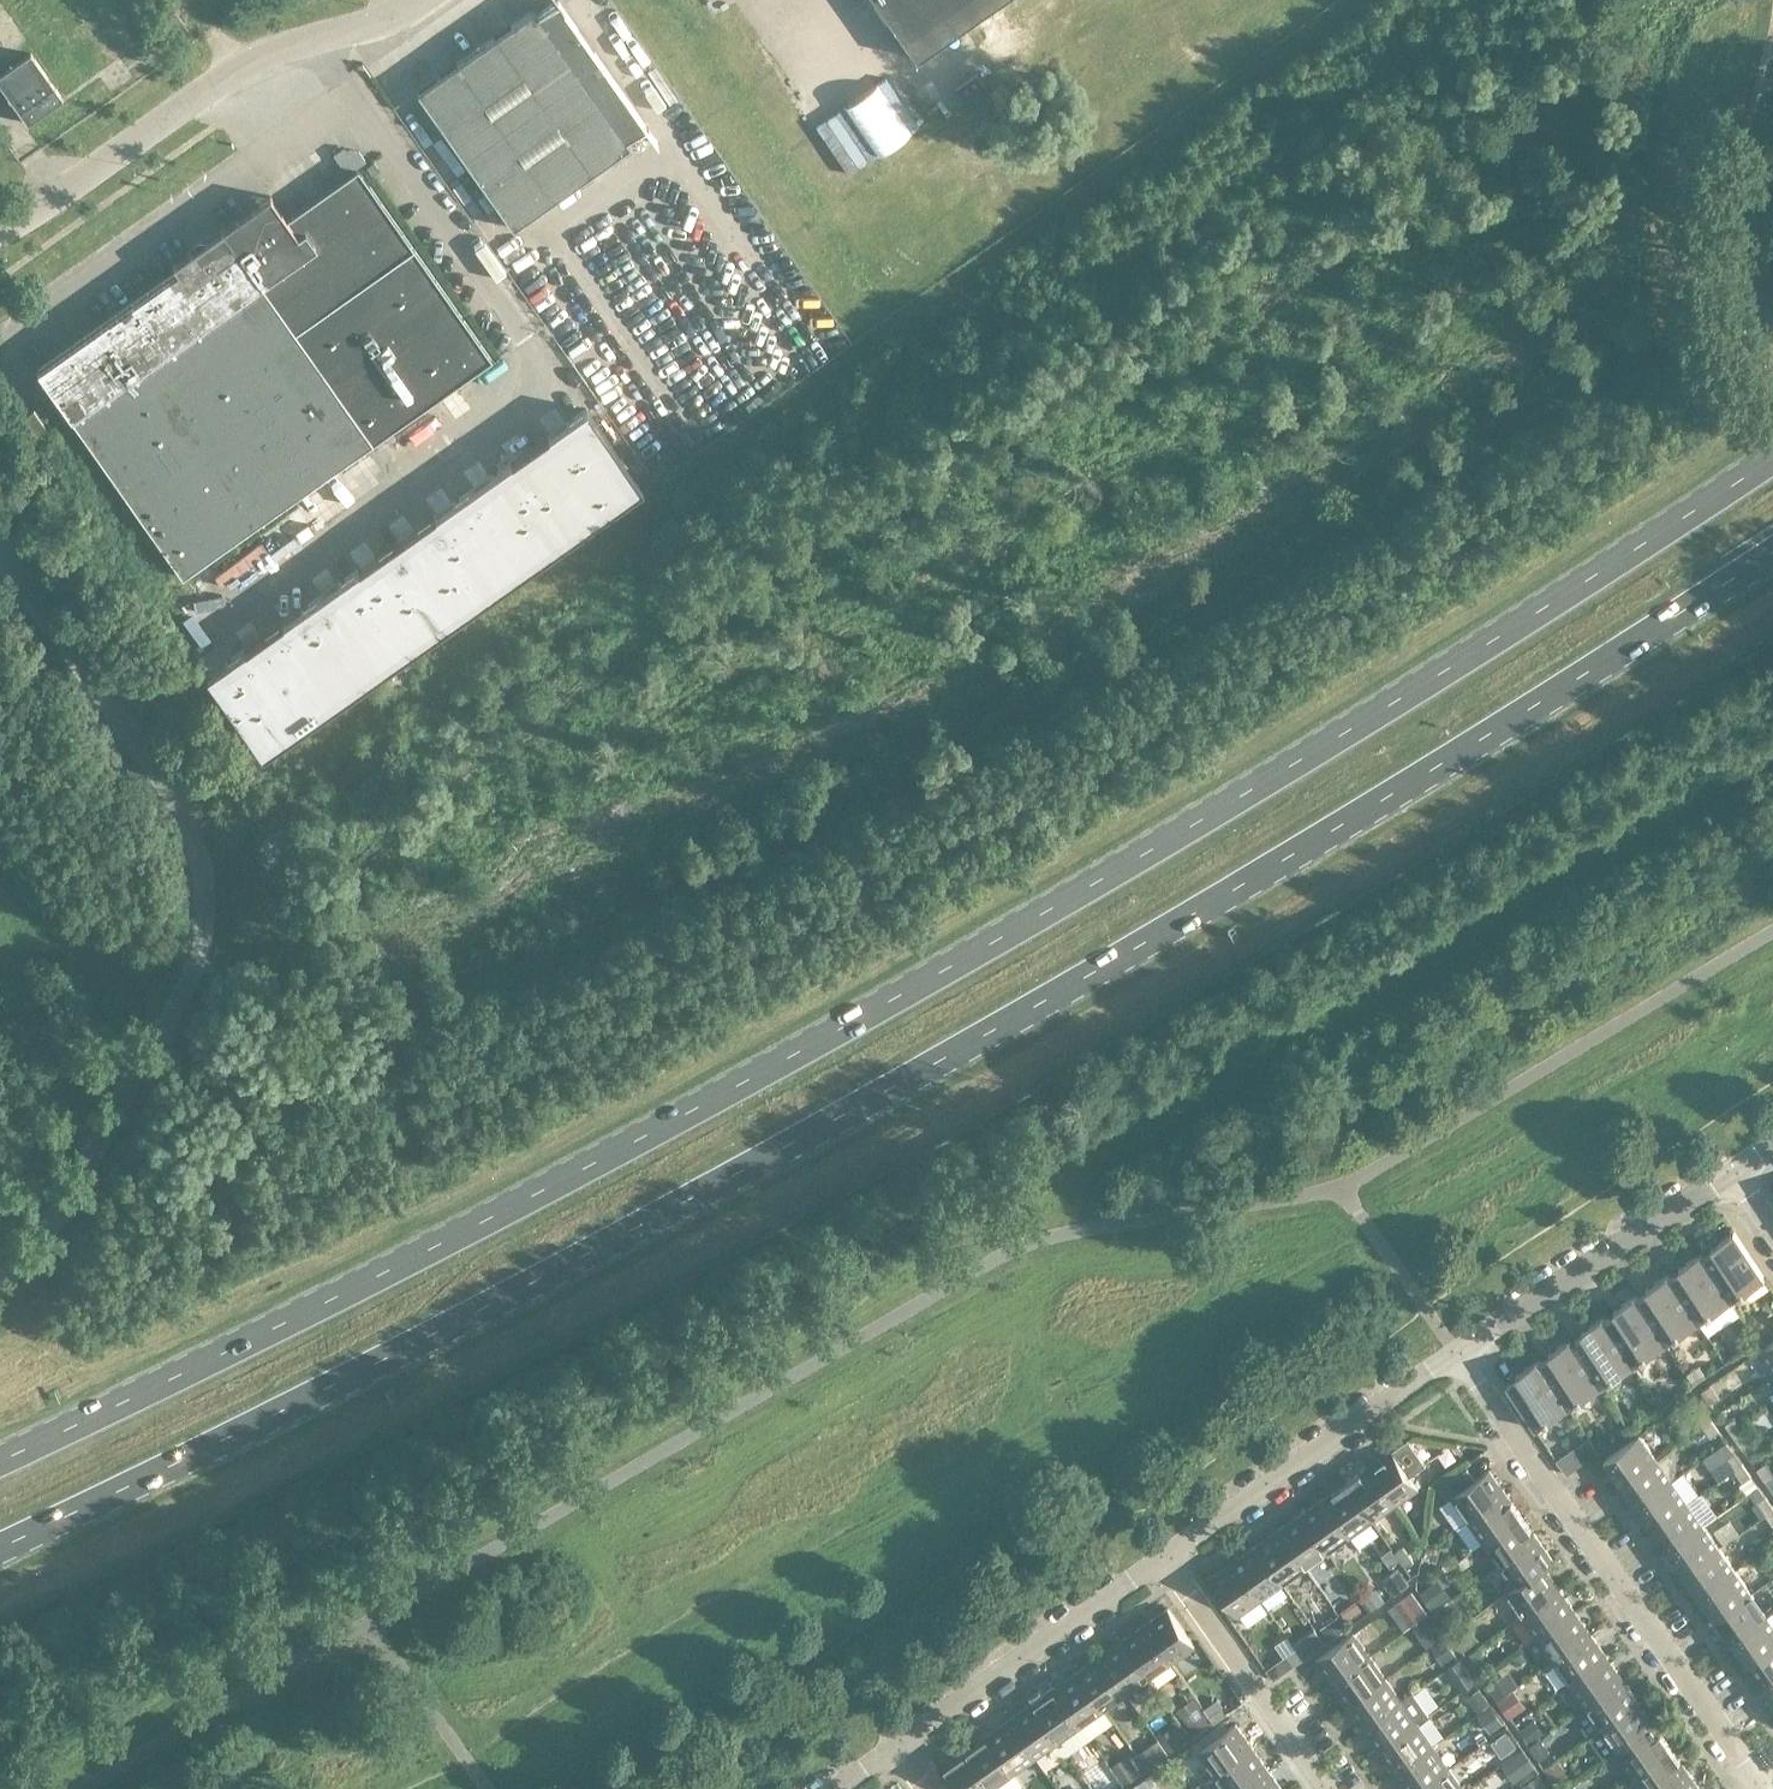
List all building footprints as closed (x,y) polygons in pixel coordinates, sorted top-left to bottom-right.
[(558,0),(556,0),(538,13),(533,6),(416,89),(513,226),(630,144),(625,137),(645,123),(558,0)] [(916,57),(996,0),(876,0),(916,57)] [(31,52),(0,73),(0,83),(28,122),(63,97),(31,52)] [(273,194),(223,229),(175,263),(179,268),(37,368),(57,397),(70,416),(71,417),(182,575),(492,357),(358,166),(288,216),(273,194)] [(587,408),(206,676),(263,756),(643,488),(587,408)] [(33,409),(23,416),(40,439),(49,433),(33,409)] [(1734,1229),(1701,1251),(1732,1298),(1765,1276),(1734,1229)] [(1732,1298),(1701,1251),(1668,1272),(1699,1319),(1732,1298)] [(1699,1319),(1668,1272),(1635,1294),(1666,1341),(1699,1319)] [(1666,1341),(1635,1294),(1603,1315),(1633,1362),(1666,1341)] [(1633,1362),(1603,1315),(1570,1336),(1601,1384),(1633,1362)] [(1760,1320),(1751,1327),(1757,1337),(1767,1330),(1760,1320)] [(1601,1384),(1570,1336),(1537,1358),(1568,1405),(1601,1384)] [(1757,1350),(1770,1369),(1766,1372),(1769,1376),(1772,1373),(1772,1338),(1757,1350)] [(1568,1405),(1537,1358),(1504,1379),(1535,1426),(1568,1405)] [(1699,1363),(1684,1373),(1691,1383),(1705,1373),(1699,1363)] [(1710,1383),(1702,1388),(1711,1401),(1719,1395),(1710,1383)] [(1711,1417),(1702,1405),(1693,1411),(1702,1423),(1711,1417)] [(1734,1416),(1725,1422),(1734,1434),(1742,1428),(1734,1416)] [(1719,1429),(1711,1417),(1702,1423),(1711,1435),(1719,1429)] [(1751,1440),(1742,1428),(1734,1434),(1743,1446),(1751,1440)] [(1656,1456),(1639,1432),(1604,1457),(1621,1480),(1656,1456)] [(1587,1435),(1556,1457),(1567,1473),(1598,1451),(1587,1435)] [(1392,1448),(1368,1465),(1395,1503),(1418,1486),(1410,1474),(1426,1463),(1407,1437),(1392,1448)] [(1742,1462),(1734,1450),(1725,1456),(1734,1468),(1742,1462)] [(1672,1478),(1656,1456),(1621,1480),(1637,1503),(1672,1478)] [(1757,1467),(1765,1479),(1772,1474),(1772,1472),(1765,1461),(1757,1467)] [(1751,1474),(1742,1462),(1734,1468),(1742,1480),(1751,1474)] [(1471,1463),(1439,1486),(1448,1498),(1452,1496),(1468,1518),(1506,1491),(1489,1468),(1479,1475),(1471,1463)] [(1395,1503),(1368,1465),(1346,1480),(1373,1518),(1395,1503)] [(1687,1500),(1672,1478),(1637,1503),(1652,1525),(1687,1500)] [(1373,1518),(1346,1480),(1324,1496),(1350,1534),(1373,1518)] [(1521,1513),(1506,1491),(1468,1518),(1483,1540),(1521,1513)] [(1765,1494),(1757,1501),(1765,1513),(1772,1507),(1772,1505),(1765,1494)] [(1350,1534),(1324,1496),(1301,1512),(1328,1550),(1350,1534)] [(1703,1523),(1687,1500),(1652,1525),(1668,1548),(1703,1523)] [(1328,1550),(1301,1512),(1279,1528),(1306,1566),(1328,1550)] [(1537,1536),(1521,1513),(1483,1540),(1499,1562),(1537,1536)] [(1719,1545),(1703,1523),(1668,1548),(1684,1570),(1719,1545)] [(1306,1566),(1279,1528),(1256,1543),(1283,1581),(1306,1566)] [(1553,1559),(1537,1536),(1499,1562),(1514,1584),(1544,1566),(1553,1559)] [(1283,1581),(1256,1543),(1234,1559),(1261,1597),(1283,1581)] [(1407,1543),(1397,1549),(1403,1557),(1407,1563),(1416,1556),(1407,1543)] [(1428,1543),(1424,1556),(1432,1558),(1436,1545),(1428,1543)] [(1735,1568),(1719,1545),(1684,1570),(1700,1592),(1735,1568)] [(1261,1597),(1234,1559),(1211,1576),(1237,1614),(1261,1597)] [(1400,1564),(1382,1577),(1393,1593),(1411,1580),(1400,1564)] [(1559,1587),(1544,1566),(1514,1584),(1505,1591),(1521,1614),(1559,1587)] [(1751,1590),(1735,1568),(1700,1592),(1715,1615),(1751,1590)] [(1438,1579),(1421,1591),(1433,1608),(1450,1596),(1438,1579)] [(1379,1585),(1361,1597),(1370,1610),(1387,1597),(1379,1585)] [(1415,1587),(1399,1598),(1414,1621),(1430,1609),(1415,1587)] [(1575,1610),(1559,1587),(1521,1614),(1537,1636),(1575,1610)] [(1766,1612),(1751,1590),(1715,1615),(1731,1637),(1766,1612)] [(1359,1598),(1342,1610),(1348,1619),(1365,1606),(1359,1598)] [(1168,1606),(1145,1622),(1172,1660),(1195,1644),(1168,1606)] [(1454,1608),(1442,1617),(1450,1629),(1463,1620),(1454,1608)] [(1731,1637),(1747,1660),(1772,1641),(1772,1608),(1766,1612),(1731,1637)] [(1591,1632),(1575,1610),(1537,1636),(1553,1659),(1591,1632)] [(1339,1612),(1321,1625),(1330,1637),(1348,1625),(1339,1612)] [(1432,1612),(1416,1624),(1430,1644),(1446,1632),(1432,1612)] [(1467,1620),(1450,1633),(1462,1649),(1479,1637),(1467,1620)] [(1172,1660),(1145,1622),(1122,1638),(1149,1676),(1172,1660)] [(1370,1654),(1353,1630),(1315,1657),(1332,1681),(1370,1654)] [(1607,1655),(1591,1632),(1553,1659),(1569,1682),(1607,1655)] [(1447,1636),(1432,1646),(1443,1661),(1458,1651),(1447,1636)] [(1149,1676),(1122,1638),(1100,1654),(1127,1692),(1149,1676)] [(1747,1660),(1763,1682),(1772,1675),(1772,1641),(1747,1660)] [(1298,1645),(1266,1667),(1273,1678),(1305,1655),(1301,1649),(1298,1645)] [(1479,1646),(1470,1652),(1475,1660),(1485,1654),(1479,1646)] [(1127,1692),(1100,1654),(1077,1670),(1104,1708),(1127,1692)] [(1385,1676),(1370,1654),(1332,1681),(1347,1703),(1385,1676)] [(1623,1677),(1607,1655),(1569,1682),(1585,1704),(1623,1677)] [(1462,1657),(1447,1667),(1462,1689),(1477,1678),(1462,1657)] [(1511,1668),(1487,1685),(1497,1699),(1521,1682),(1511,1668)] [(1104,1708),(1077,1670),(1055,1685),(1082,1723),(1104,1708)] [(1763,1682),(1772,1697),(1772,1675),(1763,1682)] [(1401,1699),(1385,1676),(1347,1703),(1363,1725),(1401,1699)] [(1638,1700),(1623,1677),(1585,1704),(1600,1726),(1638,1700)] [(1082,1723),(1055,1685),(1032,1701),(1059,1739),(1073,1729),(1080,1739),(1087,1733),(1081,1724),(1082,1723)] [(1480,1686),(1469,1694),(1478,1708),(1490,1700),(1480,1686)] [(1514,1688),(1498,1700),(1509,1717),(1526,1705),(1514,1688)] [(1413,1690),(1401,1699),(1363,1725),(1379,1748),(1417,1721),(1429,1712),(1413,1690)] [(1219,1696),(1204,1706),(1210,1714),(1224,1704),(1219,1696)] [(1654,1722),(1638,1700),(1600,1726),(1589,1735),(1604,1757),(1616,1749),(1654,1722)] [(1059,1739),(1032,1701),(1010,1717),(1037,1755),(1059,1739)] [(1199,1702),(1180,1715),(1193,1733),(1212,1720),(1199,1702)] [(1037,1755),(1010,1717),(987,1733),(1014,1771),(1037,1755)] [(1537,1717),(1520,1729),(1528,1740),(1545,1729),(1537,1717)] [(1433,1744),(1417,1721),(1379,1748),(1395,1770),(1433,1744)] [(1198,1749),(1214,1772),(1252,1745),(1236,1722),(1198,1749)] [(1670,1744),(1654,1722),(1616,1749),(1632,1771),(1670,1744)] [(1175,1728),(1161,1737),(1171,1751),(1184,1742),(1175,1728)] [(1509,1728),(1493,1740),(1502,1753),(1519,1741),(1509,1728)] [(1014,1771),(987,1733),(965,1749),(992,1787),(1014,1771)] [(1478,1738),(1481,1743),(1488,1738),(1485,1733),(1478,1738)] [(1542,1735),(1530,1743),(1541,1758),(1553,1749),(1542,1735)] [(1159,1739),(1137,1754),(1147,1768),(1168,1753),(1159,1739)] [(1433,1744),(1395,1770),(1408,1788),(1417,1788),(1449,1766),(1433,1744)] [(1670,1744),(1632,1771),(1644,1788),(1654,1788),(1686,1767),(1670,1744)] [(1252,1745),(1214,1772),(1226,1788),(1238,1788),(1268,1767),(1252,1745)] [(965,1749),(942,1765),(958,1788),(989,1788),(992,1787),(965,1749)] [(1524,1749),(1509,1760),(1519,1775),(1535,1764),(1524,1749)] [(1129,1753),(1111,1765),(1125,1784),(1142,1771),(1129,1753)] [(1561,1757),(1547,1767),(1557,1781),(1571,1771),(1561,1757)] [(1088,1781),(1094,1788),(1117,1788),(1125,1784),(1111,1765),(1088,1781)] [(1449,1766),(1417,1788),(1464,1788),(1465,1788),(1449,1766)] [(1268,1767),(1238,1788),(1283,1788),(1268,1767)] [(1686,1767),(1654,1788),(1701,1788),(1686,1767)] [(1521,1785),(1524,1788),(1545,1788),(1550,1785),(1540,1772),(1521,1785)]
